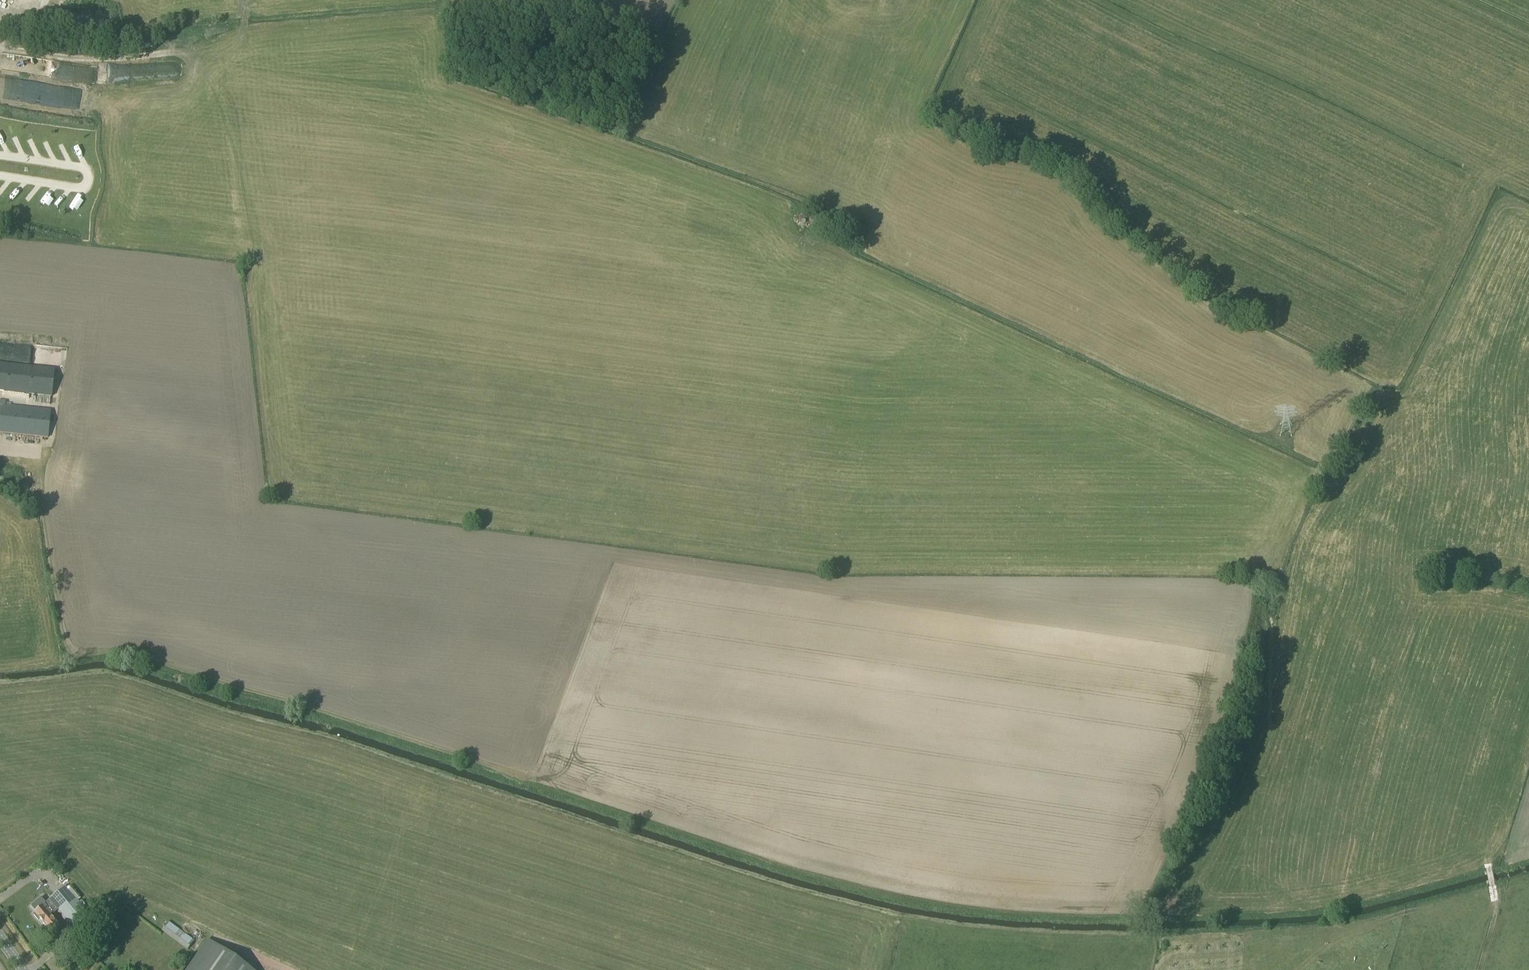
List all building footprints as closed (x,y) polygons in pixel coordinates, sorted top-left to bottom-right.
[(53,398),(56,370),(0,362),(0,391),(53,398)] [(47,436),(51,410),(5,406),(6,401),(0,401),(0,430),(47,436)] [(34,914),(33,915),(38,921),(39,920),(52,935),(60,929),(50,916),(57,910),(85,943),(97,933),(86,920),(91,916),(65,885),(49,900),(33,913),(34,914)] [(168,922),(161,931),(188,950),(195,941),(168,922)] [(188,969),(250,969),(208,941),(188,969)]
